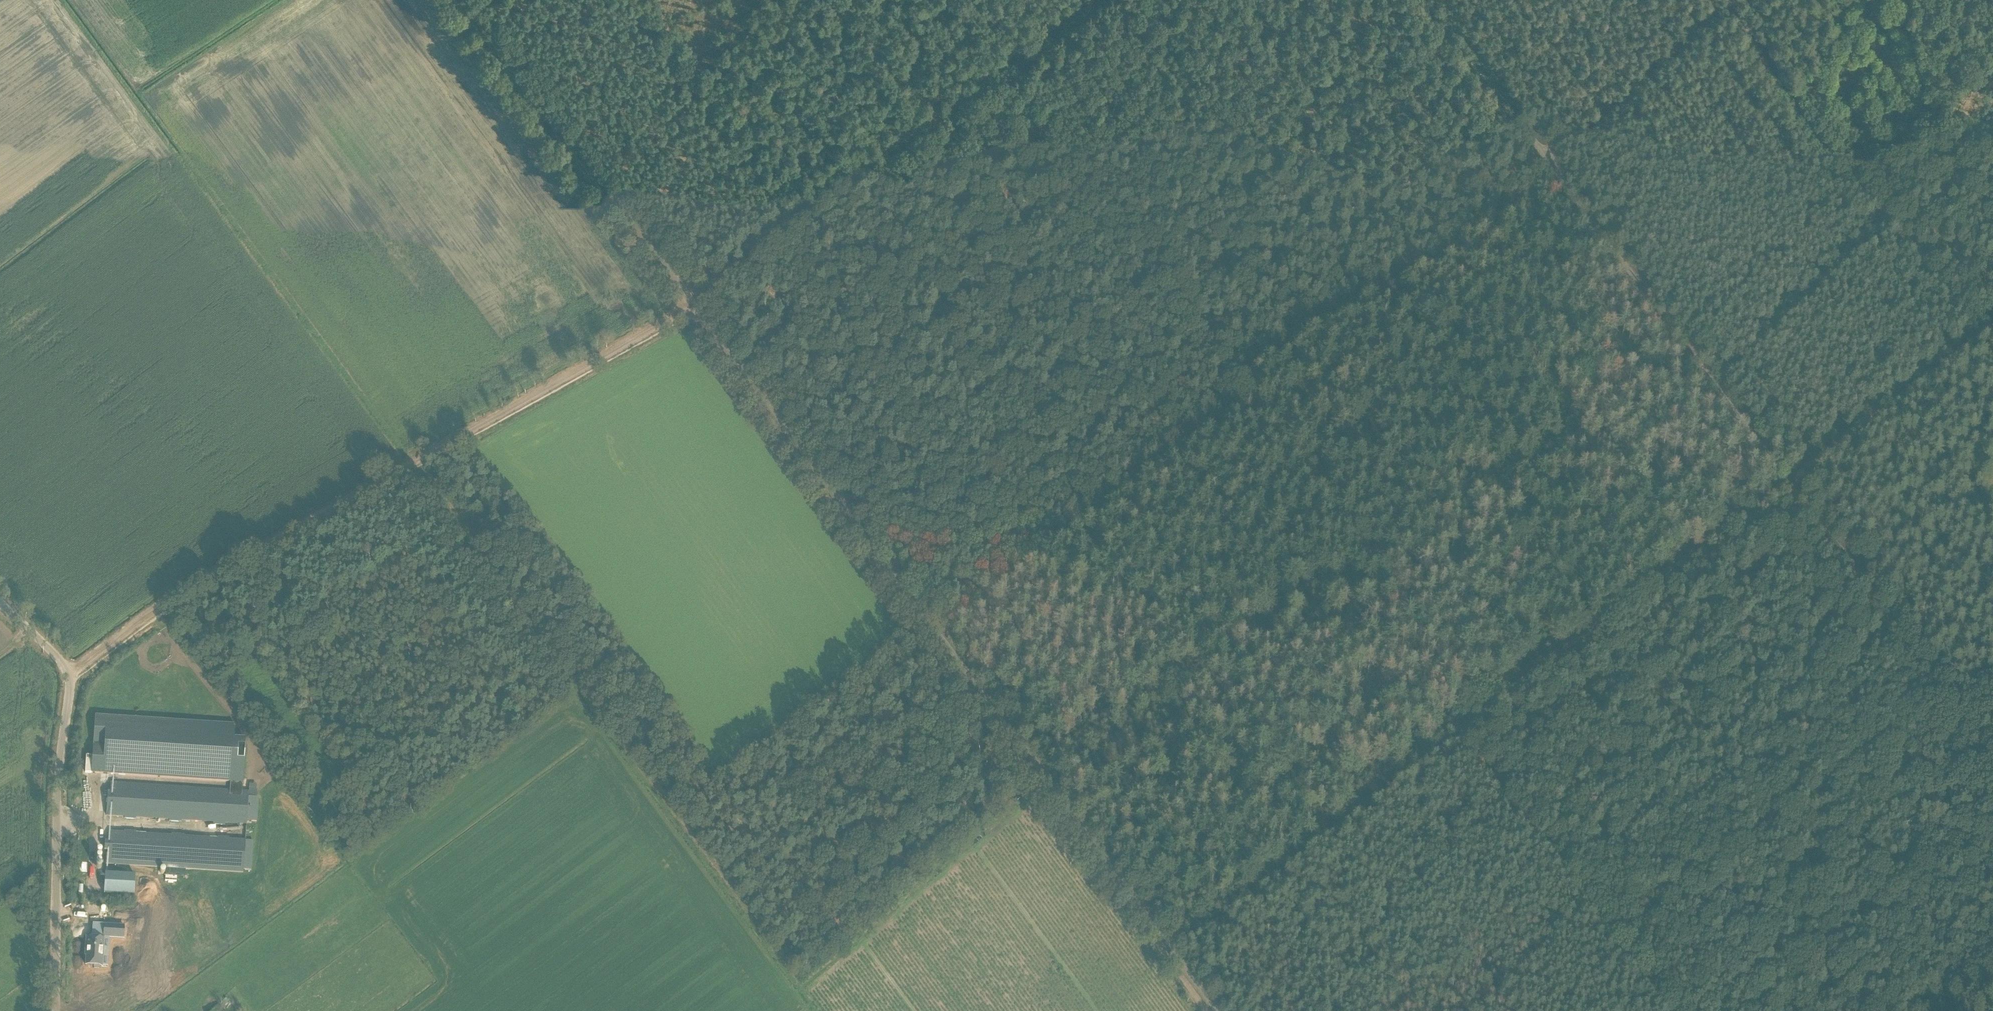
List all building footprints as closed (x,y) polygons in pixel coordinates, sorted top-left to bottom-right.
[(242,789),(245,740),(234,739),(235,725),(95,716),(91,773),(230,782),(229,790),(111,782),(110,786),(110,792),(107,792),(106,815),(121,816),(246,824),(246,821),(256,822),(258,798),(248,798),(248,795),(248,789),(242,789)] [(104,850),(109,851),(109,855),(106,855),(105,863),(166,867),(185,868),(243,872),(243,870),(250,871),(252,841),(110,832),(109,842),(105,842),(104,850)] [(166,867),(165,876),(177,877),(184,878),(185,868),(166,867)] [(133,896),(135,876),(105,874),(104,894),(133,896)] [(124,927),(104,926),(103,938),(123,939),(124,927)] [(86,939),(85,948),(86,949),(85,967),(93,967),(93,969),(100,969),(100,967),(101,968),(102,958),(104,958),(105,949),(102,948),(103,940),(86,939)]
